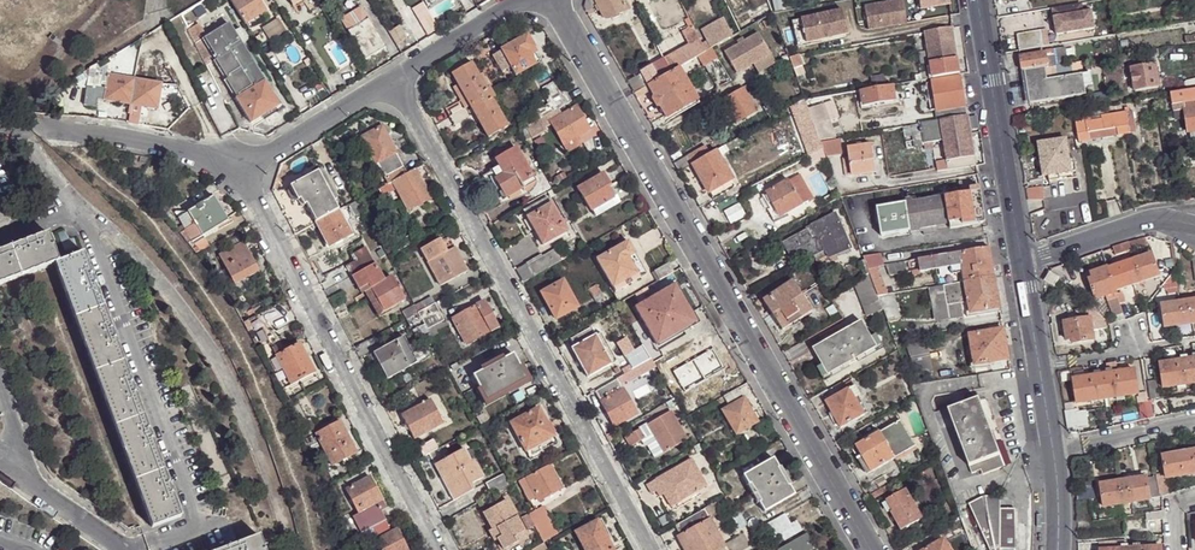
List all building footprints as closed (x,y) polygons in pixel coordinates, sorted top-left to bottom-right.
[(256,18),(266,12),(258,0),(232,0),(231,0),(245,25),(256,18)] [(583,7),(586,11),(598,6),(594,0),(584,0),(583,7)] [(598,6),(603,19),(608,20),(626,10),(621,0),(594,0),(598,6)] [(896,1),(900,26),(906,25),(902,0),(896,1)] [(919,9),(948,4),(948,0),(918,0),(919,9)] [(780,1),(768,5),(771,13),(782,11),(780,1)] [(867,31),(900,26),(896,1),(863,7),(867,31)] [(771,13),(768,5),(754,13),(759,20),(771,13)] [(1082,6),(1053,10),(1057,36),(1095,30),(1092,13),(1084,14),(1082,6)] [(440,30),(427,9),(412,9),(429,37),(440,30)] [(800,19),(805,42),(821,39),(847,34),(842,10),(800,19)] [(341,21),(348,32),(363,23),(357,11),(341,21)] [(245,25),(248,30),(259,23),(256,18),(245,25)] [(363,23),(348,32),(364,60),(385,48),(368,19),(363,23)] [(709,50),(711,49),(732,36),(722,19),(700,32),(709,50)] [(806,46),(805,42),(800,19),(791,21),(797,47),(806,46)] [(279,20),(263,29),(270,40),(285,30),(279,20)] [(260,117),(278,106),(269,93),(241,44),(244,42),(237,30),(234,33),(228,23),(206,36),(199,21),(188,28),(205,64),(216,59),(227,78),(225,79),(237,98),(234,99),(249,123),(260,117)] [(688,45),(698,40),(692,27),(689,29),(682,32),(688,45)] [(956,60),(951,29),(925,33),(931,64),(956,60)] [(1017,37),(1019,52),(1043,49),(1042,44),(1040,33),(1017,37)] [(736,74),(752,65),(769,55),(757,34),(724,54),(736,74)] [(528,35),(501,50),(502,51),(511,68),(516,76),(536,65),(528,51),(535,47),(528,35)] [(161,96),(162,86),(135,80),(143,39),(113,56),(105,101),(107,101),(115,103),(147,108),(155,110),(158,110),(161,96)] [(687,63),(705,53),(698,40),(688,45),(680,50),(687,63)] [(1194,48),(1194,41),(1187,42),(1188,49),(1194,48)] [(528,51),(536,65),(539,63),(541,58),(535,47),(528,51)] [(717,59),(711,49),(709,50),(705,53),(708,59),(702,63),(704,67),(717,59)] [(1049,69),(1068,67),(1066,49),(1056,51),(1058,61),(1055,62),(1054,51),(1046,52),(1047,58),(1049,69)] [(679,68),(687,63),(680,50),(664,59),(671,72),(679,68)] [(502,72),(511,68),(502,51),(493,56),(502,72)] [(769,55),(752,65),(758,73),(774,63),(769,55)] [(798,55),(788,57),(794,74),(803,71),(801,66),(803,65),(798,55)] [(113,56),(81,76),(88,89),(85,106),(97,108),(99,100),(105,101),(113,56)] [(1021,58),(1023,73),(1025,73),(1046,70),(1049,69),(1047,58),(1034,60),(1033,56),(1021,58)] [(476,59),(470,62),(477,72),(480,71),(475,63),(477,62),(476,59)] [(647,87),(671,72),(664,59),(640,73),(647,87)] [(933,79),(959,74),(956,60),(931,64),(932,72),(933,79)] [(471,104),(489,94),(486,88),(477,72),(470,62),(451,73),(461,89),(463,88),(471,104)] [(1084,76),(1082,64),(1068,67),(1049,69),(1046,70),(1048,81),(1058,80),(1058,79),(1073,76),(1073,78),(1084,76)] [(1132,71),(1136,95),(1159,91),(1155,67),(1132,71)] [(696,100),(679,68),(671,72),(647,87),(634,94),(637,100),(650,92),(666,118),(696,100)] [(1092,74),(1084,76),(1073,78),(1058,80),(1048,81),(1046,70),(1025,73),(1030,105),(1086,97),(1085,86),(1094,85),(1092,74)] [(915,82),(933,79),(932,72),(914,75),(915,82)] [(873,89),(886,87),(884,78),(872,79),(873,89)] [(937,112),(964,108),(960,78),(932,82),(935,97),(928,99),(930,111),(937,109),(937,112)] [(548,97),(563,89),(559,80),(543,88),(548,97)] [(935,97),(932,82),(925,84),(928,99),(935,97)] [(161,96),(184,100),(177,88),(162,86),(161,96)] [(894,100),(892,86),(886,87),(886,89),(874,91),(873,89),(862,91),(864,105),(894,100)] [(751,105),(742,88),(721,101),(734,124),(755,112),(751,105)] [(556,111),(571,102),(563,89),(548,97),(549,98),(556,111)] [(1171,96),(1173,108),(1183,106),(1188,136),(1189,144),(1194,143),(1194,92),(1171,96)] [(492,100),(489,94),(471,104),(480,120),(479,121),(488,138),(507,127),(501,115),(492,100)] [(554,112),(556,111),(549,98),(545,101),(547,106),(536,113),(540,119),(554,112)] [(449,117),(465,107),(461,99),(445,108),(449,117)] [(807,109),(804,101),(803,99),(792,106),(811,156),(817,153),(823,150),(820,142),(809,115),(807,109)] [(814,106),(814,99),(804,101),(807,109),(814,106)] [(821,104),(814,106),(807,109),(809,115),(820,142),(834,139),(821,104)] [(280,111),(278,106),(260,117),(262,120),(280,111)] [(470,115),(465,107),(449,117),(454,125),(470,115)] [(557,117),(554,112),(540,119),(525,128),(530,138),(543,130),(542,127),(550,122),(563,145),(574,139),(589,130),(576,107),(557,117)] [(940,121),(966,117),(964,108),(937,112),(940,121)] [(1129,114),(1124,115),(1116,116),(1112,117),(1111,110),(1072,116),(1077,144),(1134,135),(1131,114),(1129,114)] [(525,128),(540,119),(536,113),(536,112),(520,121),(524,129),(525,128)] [(501,115),(507,127),(512,124),(511,120),(508,121),(503,114),(501,115)] [(974,158),(968,116),(966,117),(940,121),(944,141),(947,162),(964,160),(974,158)] [(944,141),(940,121),(939,121),(921,125),(924,144),(933,142),(944,141)] [(924,144),(921,125),(913,126),(913,133),(916,147),(924,145),(924,144)] [(376,164),(396,154),(381,127),(361,137),(376,164)] [(842,154),(839,138),(834,139),(820,142),(823,150),(825,156),(826,157),(842,154)] [(578,147),(574,139),(563,145),(568,152),(578,147)] [(1038,144),(1043,177),(1049,176),(1050,181),(1060,180),(1059,174),(1077,172),(1075,159),(1070,160),(1067,139),(1038,144)] [(848,164),(850,175),(875,172),(871,145),(847,149),(847,157),(848,164)] [(692,165),(710,155),(705,146),(687,156),(692,165)] [(518,181),(520,183),(532,177),(515,147),(494,159),(498,167),(490,172),(500,191),(518,181)] [(724,154),(720,148),(715,152),(718,157),(724,154)] [(819,160),(826,157),(825,156),(823,150),(817,153),(819,160)] [(718,157),(715,152),(710,155),(692,165),(709,194),(731,181),(732,180),(727,170),(720,159),(718,157)] [(392,182),(406,174),(396,154),(376,164),(388,184),(392,182)] [(723,158),(720,159),(727,170),(730,168),(723,158)] [(965,167),(964,160),(947,162),(948,170),(965,167)] [(937,164),(937,168),(940,168),(941,171),(948,170),(947,162),(937,164)] [(431,199),(415,170),(406,174),(392,182),(396,189),(409,211),(431,199)] [(578,189),(590,210),(610,200),(604,189),(609,186),(602,174),(601,175),(598,170),(588,175),(589,176),(584,179),(587,183),(578,189)] [(317,172),(293,184),(300,198),(303,205),(306,204),(315,221),(338,209),(317,172)] [(522,187),(520,183),(518,181),(500,191),(504,197),(522,187)] [(731,181),(709,194),(714,201),(735,188),(731,181)] [(768,193),(775,207),(781,216),(803,203),(790,181),(768,193)] [(387,193),(396,189),(392,182),(388,184),(383,187),(387,193)] [(300,198),(293,184),(289,185),(297,200),(300,198)] [(610,200),(590,210),(594,217),(620,203),(609,186),(604,189),(610,200)] [(979,187),(969,189),(976,224),(985,223),(979,187)] [(1042,187),(1025,190),(1027,201),(1035,200),(1043,201),(1042,187)] [(976,224),(969,189),(956,191),(956,195),(944,198),(949,224),(950,229),(976,224)] [(770,210),(775,207),(768,193),(763,196),(770,210)] [(569,217),(556,195),(553,196),(566,218),(569,217)] [(200,235),(201,235),(227,220),(212,196),(186,211),(187,212),(194,224),(200,235)] [(527,217),(550,204),(546,197),(523,211),(527,217)] [(949,224),(944,198),(914,202),(913,200),(905,201),(905,203),(910,232),(911,233),(919,232),(919,229),(949,224)] [(364,215),(356,201),(349,206),(356,219),(364,215)] [(882,236),(910,232),(905,203),(877,207),(882,236)] [(534,231),(558,218),(550,204),(527,217),(534,231)] [(338,211),(345,224),(352,221),(345,208),(338,211)] [(338,211),(315,224),(328,247),(351,235),(345,224),(338,211)] [(178,218),(184,228),(194,224),(187,212),(178,218)] [(836,213),(806,229),(811,238),(816,235),(823,249),(822,249),(825,255),(851,245),(836,213)] [(556,236),(566,231),(558,218),(534,231),(542,244),(556,236)] [(184,228),(198,251),(208,246),(201,235),(200,235),(194,224),(184,228)] [(811,238),(806,229),(782,242),(790,258),(808,249),(810,255),(822,249),(823,249),(816,235),(811,238)] [(568,235),(566,231),(556,236),(559,240),(568,235)] [(55,264),(58,263),(48,234),(0,252),(0,284),(55,264)] [(398,250),(412,242),(408,235),(400,239),(393,242),(398,250)] [(778,241),(774,235),(743,252),(754,271),(769,262),(763,250),(778,241)] [(446,252),(454,248),(449,238),(441,242),(446,252)] [(467,272),(454,248),(446,252),(441,242),(439,239),(420,250),(440,286),(467,272)] [(597,259),(613,287),(622,282),(637,273),(628,257),(635,254),(629,241),(597,259)] [(1112,244),(1113,255),(1147,253),(1146,242),(1112,244)] [(234,285),(258,272),(243,243),(219,255),(234,285)] [(853,250),(851,245),(825,255),(826,257),(835,255),(837,257),(853,250)] [(352,275),(374,264),(364,247),(351,255),(355,262),(346,266),(352,275)] [(964,282),(995,277),(990,249),(960,253),(962,265),(964,282)] [(533,277),(560,261),(553,250),(541,257),(540,254),(525,263),(526,264),(533,277)] [(58,263),(55,264),(151,527),(179,516),(83,253),(58,263)] [(962,265),(960,253),(918,260),(919,267),(920,270),(920,272),(962,265)] [(1159,275),(1151,253),(1108,268),(1107,266),(1090,273),(1091,277),(1088,278),(1095,300),(1106,295),(1113,317),(1123,314),(1125,320),(1135,317),(1128,298),(1119,301),(1115,290),(1159,275)] [(622,282),(625,287),(647,274),(635,254),(628,257),(637,273),(622,282)] [(884,266),(881,255),(863,257),(864,261),(869,273),(878,296),(888,295),(878,267),(884,266)] [(869,273),(864,261),(859,263),(864,276),(869,273)] [(672,273),(674,272),(668,263),(654,271),(659,281),(672,273)] [(885,266),(890,276),(907,273),(905,263),(885,266)] [(381,276),(374,264),(352,275),(359,289),(367,284),(381,276)] [(515,271),(522,283),(533,277),(526,264),(515,271)] [(885,266),(884,266),(878,267),(888,295),(893,294),(897,293),(890,276),(885,266)] [(691,283),(681,268),(674,272),(672,273),(681,288),(691,283)] [(1058,277),(1050,272),(1045,280),(1054,285),(1058,277)] [(880,302),(878,296),(869,273),(864,276),(853,282),(863,309),(880,302)] [(367,284),(359,289),(362,293),(364,292),(370,289),(384,281),(381,276),(367,284)] [(391,277),(384,281),(370,289),(383,311),(403,300),(398,290),(396,287),(391,277)] [(1000,312),(995,277),(964,282),(968,303),(970,317),(1000,312)] [(578,308),(562,281),(541,293),(556,320),(578,308)] [(622,282),(613,287),(616,292),(625,287),(622,282)] [(778,323),(783,330),(813,311),(795,282),(765,301),(773,314),(778,323)] [(968,303),(964,282),(943,285),(947,304),(962,303),(968,303)] [(635,308),(656,344),(660,349),(685,335),(682,328),(697,321),(675,284),(635,308)] [(597,285),(589,289),(594,296),(602,292),(597,285)] [(947,304),(943,285),(930,288),(936,321),(949,319),(947,304)] [(370,289),(364,292),(377,314),(383,311),(370,289)] [(899,319),(893,294),(888,295),(878,296),(880,302),(887,323),(899,319)] [(431,298),(414,307),(417,313),(434,304),(431,298)] [(1161,304),(1164,327),(1194,323),(1194,299),(1161,304)] [(331,307),(335,313),(346,307),(342,301),(331,307)] [(475,306),(489,331),(497,327),(483,301),(475,306)] [(962,303),(947,304),(949,319),(964,317),(962,303)] [(444,321),(434,304),(417,313),(422,321),(427,330),(444,321)] [(465,344),(489,331),(475,306),(452,318),(465,344)] [(417,313),(414,307),(402,314),(405,319),(417,313)] [(1089,316),(1090,318),(1063,322),(1066,341),(1072,340),(1072,343),(1093,340),(1091,325),(1108,323),(1089,307),(1061,311),(1062,321),(1089,316)] [(422,321),(417,313),(405,319),(409,327),(422,321)] [(778,323),(773,314),(766,318),(772,327),(778,323)] [(255,315),(248,319),(252,328),(262,346),(268,343),(255,315)] [(248,319),(242,322),(245,331),(252,328),(248,319)] [(682,328),(685,335),(700,326),(697,321),(682,328)] [(878,348),(873,339),(862,321),(813,349),(824,366),(829,375),(878,348)] [(567,341),(572,349),(595,335),(590,328),(567,341)] [(974,365),(989,363),(1008,360),(1003,329),(969,335),(970,346),(974,365)] [(1169,331),(1153,332),(1154,342),(1170,340),(1169,331)] [(595,335),(610,364),(616,362),(600,333),(595,335)] [(587,378),(610,364),(595,335),(572,349),(587,378)] [(395,340),(409,366),(417,362),(403,336),(395,340)] [(877,336),(873,339),(878,348),(882,345),(877,336)] [(386,378),(409,366),(395,340),(372,352),(386,378)] [(299,342),(274,356),(290,385),(314,372),(299,342)] [(906,345),(917,375),(933,372),(926,342),(906,345)] [(274,356),(268,343),(262,346),(283,388),(290,385),(274,356)] [(651,359),(643,344),(622,355),(631,370),(651,359)] [(511,385),(512,387),(526,380),(512,355),(472,377),(486,402),(501,393),(500,391),(506,388),(511,385)] [(1159,363),(1162,387),(1194,383),(1194,358),(1159,363)] [(459,369),(456,363),(450,366),(454,372),(459,369)] [(648,369),(645,363),(616,379),(619,385),(641,374),(642,375),(649,371),(648,369)] [(1106,374),(1072,380),(1076,403),(1138,393),(1134,369),(1116,372),(1115,364),(1105,365),(1106,374)] [(829,375),(824,366),(817,370),(823,379),(829,375)] [(619,385),(616,379),(597,390),(602,400),(622,390),(619,385)] [(1157,380),(1148,382),(1150,399),(1160,397),(1157,380)] [(855,399),(858,397),(859,396),(853,386),(854,386),(851,381),(844,384),(845,386),(847,390),(849,389),(855,399)] [(744,399),(737,388),(724,395),(726,401),(729,407),(744,399)] [(622,390),(602,400),(600,401),(614,426),(636,413),(623,389),(622,390)] [(825,402),(832,415),(839,427),(840,429),(863,415),(855,399),(849,389),(847,390),(843,392),(825,402)] [(1003,467),(976,396),(946,407),(971,473),(976,471),(978,475),(980,474),(981,476),(1003,467)] [(855,399),(863,415),(867,413),(858,397),(855,399)] [(401,415),(413,439),(443,424),(429,399),(401,415)] [(757,422),(744,399),(729,407),(723,411),(736,434),(757,422)] [(720,405),(716,400),(711,403),(714,408),(720,405)] [(714,408),(711,403),(702,408),(705,413),(714,408)] [(1070,404),(1063,405),(1067,429),(1078,428),(1075,410),(1072,411),(1070,404)] [(510,423),(525,451),(552,436),(537,408),(510,423)] [(893,409),(886,413),(889,417),(896,413),(893,409)] [(647,428),(663,456),(687,442),(671,414),(647,428)] [(839,427),(832,415),(829,417),(836,429),(839,427)] [(340,420),(315,433),(332,465),(357,453),(340,420)] [(900,420),(879,432),(895,458),(915,447),(900,420)] [(655,460),(663,456),(647,428),(639,432),(645,441),(655,460)] [(863,442),(879,432),(877,429),(861,438),(863,442)] [(617,439),(613,431),(605,435),(609,444),(617,439)] [(630,450),(645,441),(639,432),(624,441),(630,450)] [(895,458),(879,432),(863,442),(855,446),(865,463),(870,472),(895,458)] [(552,436),(525,451),(529,460),(540,455),(538,452),(555,442),(552,436)] [(423,457),(437,449),(432,439),(417,447),(423,457)] [(862,465),(865,463),(855,446),(852,448),(862,465)] [(433,464),(441,479),(446,476),(456,493),(457,492),(470,485),(479,480),(470,463),(463,449),(433,464)] [(1162,457),(1167,479),(1194,474),(1194,451),(1162,457)] [(772,459),(743,476),(748,485),(749,484),(760,503),(758,504),(764,513),(794,496),(788,486),(787,487),(777,469),(778,468),(772,459)] [(679,497),(681,501),(706,487),(691,460),(645,485),(650,494),(656,491),(660,489),(663,495),(667,503),(679,497)] [(473,461),(470,463),(479,480),(482,479),(473,461)] [(549,465),(525,477),(538,501),(561,488),(549,465)] [(330,480),(337,476),(333,468),(325,472),(330,480)] [(1156,476),(1149,477),(1152,498),(1162,496),(1171,493),(1163,473),(1156,476)] [(491,495),(508,486),(502,474),(485,484),(491,495)] [(446,476),(441,479),(452,501),(459,498),(457,492),(456,493),(446,476)] [(525,477),(525,476),(516,481),(528,506),(538,501),(525,477)] [(1100,484),(1103,506),(1149,499),(1146,476),(1100,484)] [(361,519),(380,510),(385,507),(369,477),(345,488),(358,513),(352,516),(355,522),(361,519)] [(875,481),(879,489),(887,485),(882,477),(875,481)] [(860,489),(865,497),(879,489),(875,481),(860,489)] [(457,492),(459,498),(473,491),(470,485),(457,492)] [(906,489),(894,496),(900,507),(890,512),(902,530),(923,518),(906,489)] [(1097,489),(1078,491),(1079,500),(1098,498),(1097,489)] [(900,507),(894,496),(886,501),(887,501),(885,502),(890,512),(900,507)] [(670,507),(681,501),(679,497),(667,503),(670,507)] [(975,500),(973,502),(973,505),(975,514),(976,514),(978,515),(977,517),(985,538),(990,549),(1017,549),(1015,511),(999,511),(999,499),(997,497),(975,500)] [(515,537),(523,532),(506,500),(483,513),(492,530),(496,528),(501,536),(497,539),(497,540),(503,549),(517,542),(515,537)] [(722,509),(718,502),(704,510),(708,517),(722,509)] [(541,506),(528,514),(543,542),(557,534),(541,506)] [(361,534),(386,521),(380,510),(361,519),(355,522),(361,534)] [(675,526),(681,535),(677,537),(685,549),(718,549),(724,546),(708,517),(704,510),(675,526)] [(1162,511),(1148,512),(1149,520),(1163,519),(1162,511)] [(740,529),(747,525),(741,515),(734,518),(740,529)] [(790,525),(785,515),(766,525),(774,539),(781,535),(784,541),(802,530),(797,521),(790,525)] [(612,549),(616,547),(601,519),(576,532),(585,549),(613,549),(612,549)] [(496,528),(492,530),(489,532),(494,542),(497,540),(497,539),(501,536),(496,528)] [(397,529),(372,541),(377,549),(408,549),(397,529)] [(526,537),(523,532),(515,537),(517,542),(526,537)] [(219,549),(263,549),(258,536),(219,549)] [(814,547),(812,548),(805,536),(781,549),(816,549),(814,547)] [(943,539),(937,543),(935,540),(929,543),(931,546),(925,549),(950,549),(943,539)] [(543,542),(535,546),(537,549),(547,549),(543,542)]
